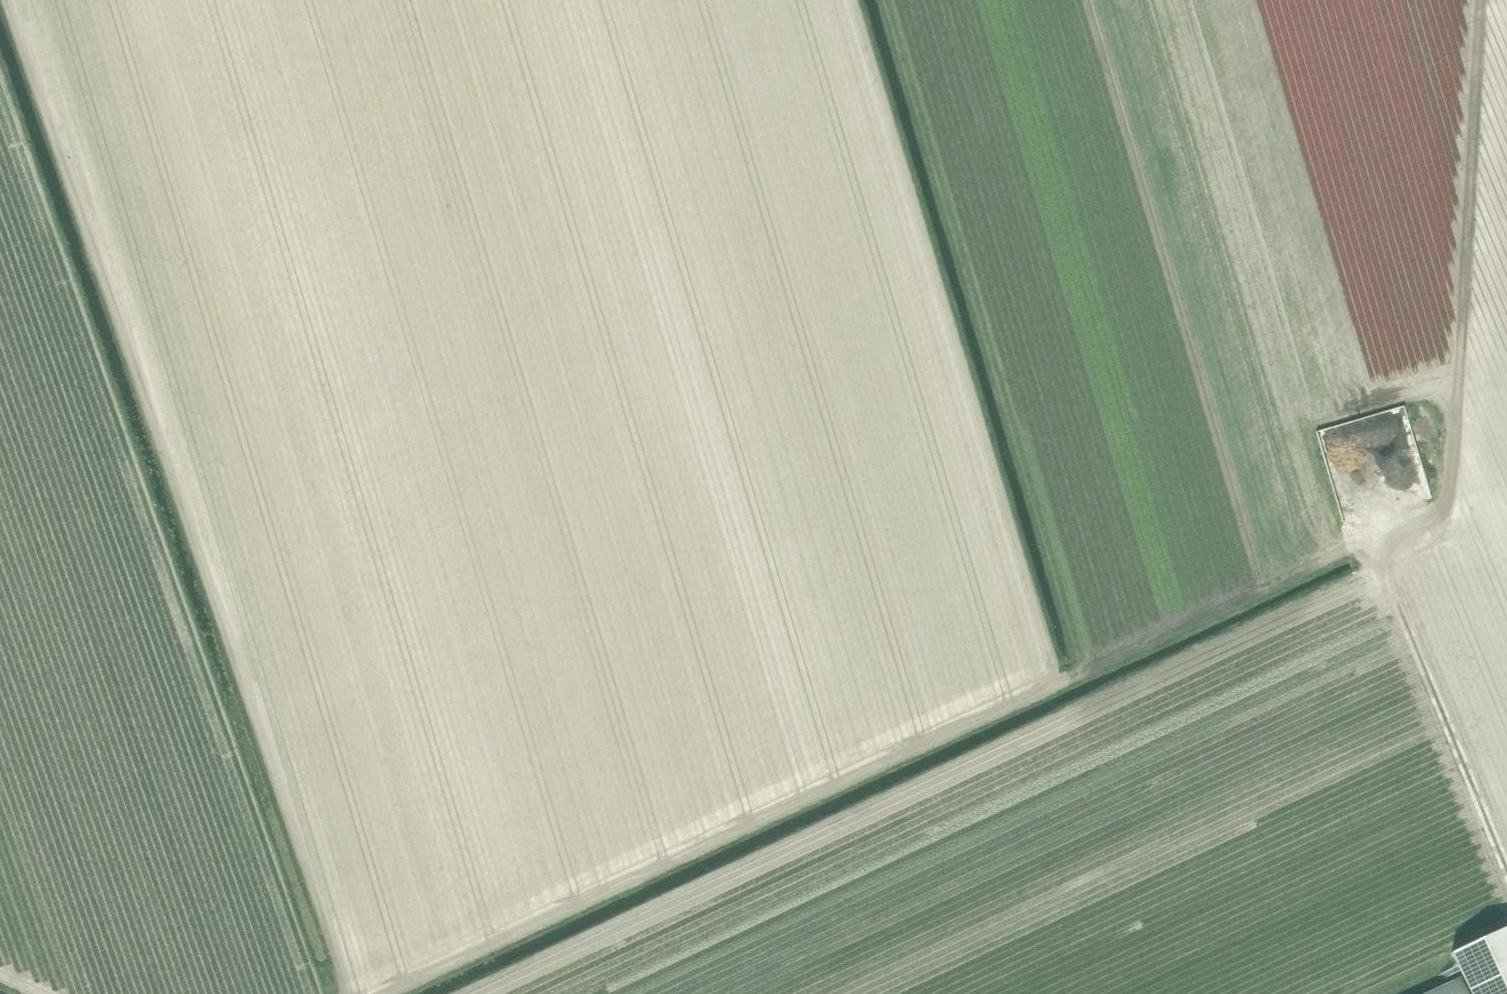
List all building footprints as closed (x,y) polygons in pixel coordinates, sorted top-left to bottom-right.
[(1452,954),(1463,977),(1426,993),(1506,993),(1506,927),(1452,954)]
